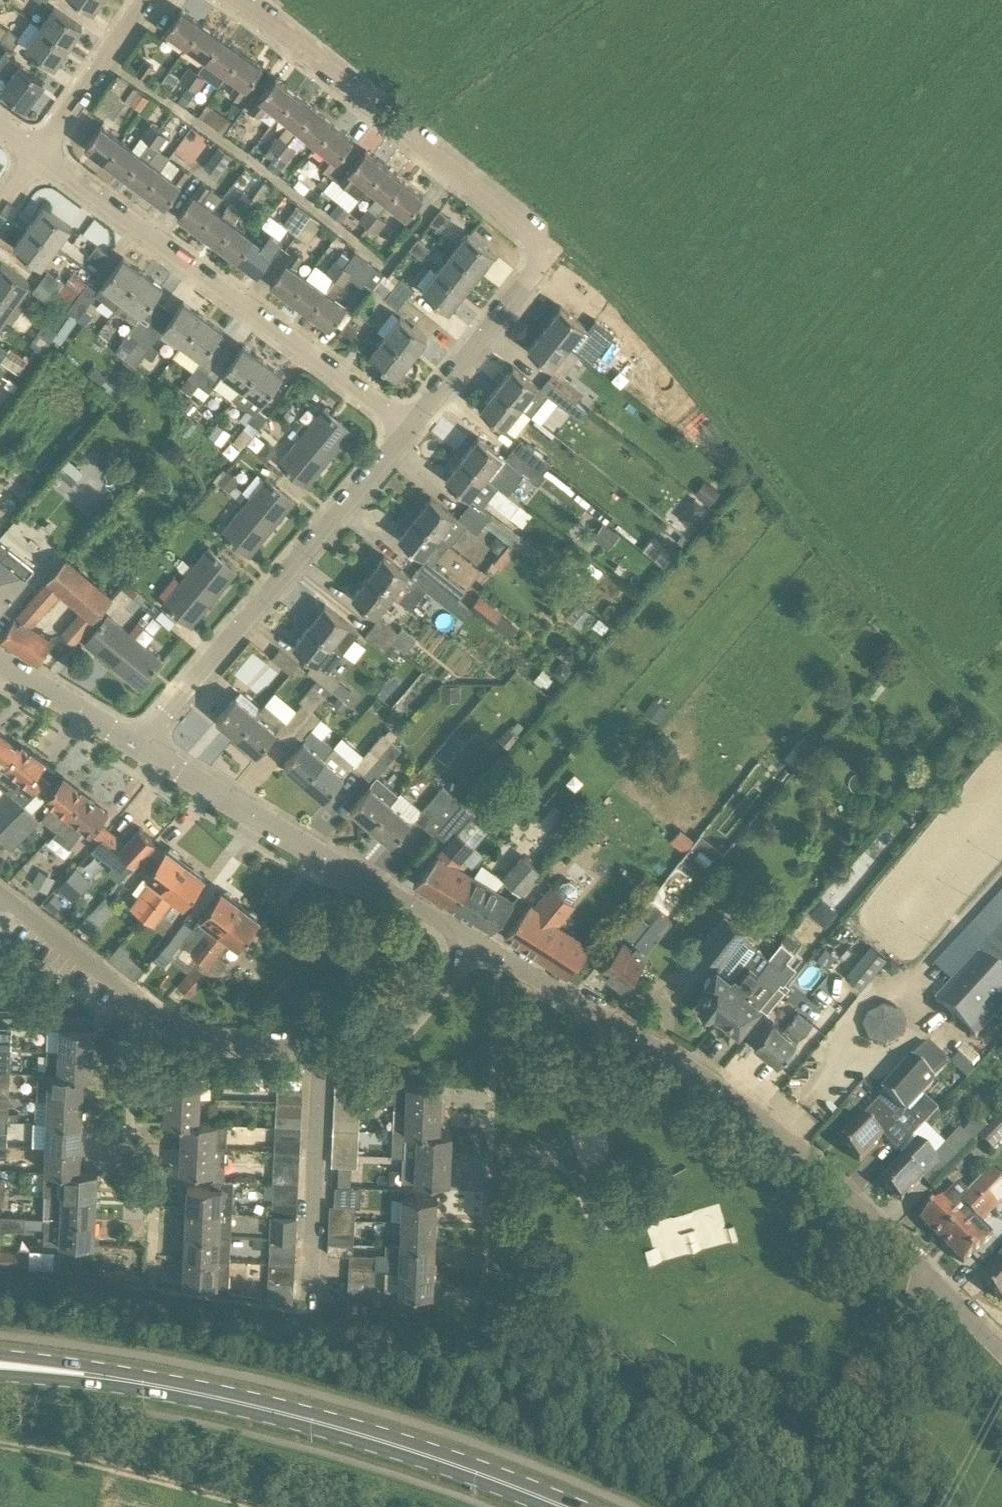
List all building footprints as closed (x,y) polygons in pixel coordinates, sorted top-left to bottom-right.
[(99,0),(78,0),(93,10),(99,0)] [(39,27),(67,46),(81,26),(53,7),(39,27)] [(186,46),(201,24),(182,11),(166,32),(186,46)] [(221,38),(201,24),(186,46),(206,60),(221,38)] [(2,43),(13,50),(14,51),(21,40),(0,25),(0,41),(2,43)] [(54,65),(67,46),(39,27),(26,46),(54,65)] [(217,86),(226,74),(241,52),(221,38),(206,60),(198,72),(189,86),(178,102),(185,107),(197,91),(198,92),(206,79),(217,86)] [(13,50),(2,43),(0,46),(0,68),(10,75),(1,88),(25,106),(44,81),(9,55),(13,50)] [(237,100),(261,66),(241,52),(226,74),(237,82),(228,94),(237,100)] [(145,61),(136,74),(145,80),(151,72),(154,67),(145,61)] [(189,86),(198,72),(189,66),(180,80),(189,86)] [(278,115),(295,94),(276,78),(250,111),(258,117),(267,106),(278,115)] [(121,95),(130,102),(138,90),(129,83),(126,88),(121,95)] [(149,99),(138,90),(130,102),(129,103),(140,111),(149,99)] [(278,115),(297,130),(314,109),(295,94),(278,115)] [(229,109),(236,114),(241,107),(234,102),(229,109)] [(314,109),(297,130),(316,145),(333,124),(314,109)] [(172,114),(159,131),(126,177),(145,191),(161,169),(150,161),(179,118),(172,114)] [(150,124),(132,148),(121,140),(105,161),(126,177),(159,131),(150,124)] [(325,172),(352,140),(333,124),(316,145),(327,154),(318,166),(325,172)] [(85,147),(105,161),(121,140),(101,125),(85,147)] [(278,154),(287,142),(279,134),(269,147),(278,154)] [(286,160),(296,149),(287,142),(278,154),(286,160)] [(205,167),(217,175),(231,156),(219,147),(205,167)] [(277,153),(270,148),(265,154),(272,159),(277,153)] [(368,187),(384,166),(366,151),(339,183),(358,199),(368,187)] [(161,169),(145,191),(165,205),(189,173),(181,166),(172,178),(161,169)] [(368,208),(376,214),(387,202),(403,181),(384,166),(368,187),(378,195),(367,207),(368,208)] [(326,174),(317,184),(324,189),(332,179),(326,174)] [(251,199),(243,211),(251,217),(273,188),(264,181),(251,199)] [(406,218),(422,197),(403,181),(387,202),(406,218)] [(178,215),(199,230),(214,209),(222,197),(202,182),(178,215)] [(199,230),(218,244),(234,223),(243,211),(251,199),(242,192),(234,203),(231,201),(226,209),(227,210),(223,216),(214,209),(199,230)] [(338,204),(330,214),(340,222),(349,211),(340,203),(338,204)] [(296,234),(309,217),(310,216),(297,206),(284,225),(296,234)] [(71,228),(44,207),(29,227),(56,247),(71,228)] [(376,214),(368,208),(359,219),(367,225),(376,214)] [(440,230),(449,218),(440,211),(431,222),(440,230)] [(386,222),(376,214),(367,225),(376,233),(386,222)] [(253,237),(242,230),(234,223),(218,244),(237,258),(253,237)] [(253,237),(237,258),(258,273),(281,241),(261,226),(253,237)] [(42,267),(56,247),(29,227),(14,246),(42,267)] [(452,251),(479,273),(493,254),(467,233),(452,251)] [(418,239),(410,249),(421,258),(429,249),(418,239)] [(89,257),(101,266),(109,255),(96,246),(89,257)] [(294,250),(270,283),(290,298),(306,276),(295,269),(303,256),(294,250)] [(452,251),(437,270),(464,291),(479,273),(452,251)] [(72,271),(77,263),(60,252),(55,260),(72,271)] [(342,253),(337,261),(340,263),(344,266),(345,267),(351,259),(342,253)] [(350,277),(362,286),(375,268),(356,254),(345,268),(344,266),(334,279),(326,291),(310,312),(331,327),(346,306),(335,297),(350,277)] [(95,295),(115,309),(143,273),(123,258),(98,292),(87,284),(71,307),(69,310),(78,318),(95,295)] [(334,279),(344,266),(335,260),(326,272),(334,279)] [(16,303),(30,283),(2,264),(0,266),(0,292),(16,303)] [(422,288),(449,310),(464,291),(437,270),(422,288)] [(40,281),(52,290),(60,280),(47,271),(40,281)] [(135,324),(137,320),(155,298),(163,288),(143,273),(115,309),(135,324)] [(395,275),(387,285),(406,299),(413,289),(395,275)] [(310,312),(326,291),(306,276),(290,298),(310,312)] [(422,312),(406,299),(387,285),(380,279),(373,289),(377,291),(386,298),(386,299),(415,322),(422,312)] [(45,300),(52,290),(40,281),(33,292),(45,300)] [(2,323),(16,303),(0,292),(0,322),(2,323)] [(182,302),(174,313),(162,330),(181,344),(202,316),(182,302)] [(585,326),(561,307),(545,328),(569,347),(585,326)] [(202,359),(222,331),(202,316),(181,344),(175,354),(195,369),(197,365),(202,359)] [(399,317),(384,336),(411,357),(426,338),(399,317)] [(148,328),(137,320),(135,324),(120,345),(130,353),(148,328)] [(339,332),(349,340),(357,330),(347,322),(339,332)] [(57,332),(44,324),(37,334),(31,343),(37,347),(35,350),(42,355),(50,342),(57,332)] [(158,336),(148,328),(130,353),(126,358),(136,366),(158,336)] [(554,370),(547,379),(576,402),(583,392),(561,376),(578,354),(569,347),(545,328),(528,349),(554,370)] [(397,376),(411,357),(384,336),(370,356),(397,376)] [(115,351),(126,358),(130,353),(120,345),(115,351)] [(243,347),(222,374),(218,380),(213,386),(233,401),(234,400),(242,389),(263,361),(243,347)] [(254,414),(233,442),(241,449),(259,429),(268,417),(258,409),(282,376),(263,361),(242,389),(234,400),(248,411),(249,410),(254,414)] [(94,379),(101,386),(106,381),(108,379),(100,372),(101,371),(93,364),(87,371),(94,379)] [(199,385),(208,373),(197,365),(195,369),(188,377),(199,385)] [(513,368),(497,388),(521,407),(532,416),(548,395),(569,411),(576,402),(547,379),(540,388),(513,368)] [(199,385),(209,392),(213,386),(218,380),(208,373),(199,385)] [(199,385),(188,377),(181,387),(191,395),(199,385)] [(20,385),(11,379),(5,387),(14,393),(20,385)] [(521,407),(497,388),(481,410),(505,428),(521,407)] [(323,408),(301,435),(330,459),(352,432),(323,408)] [(301,434),(306,427),(297,419),(291,426),(301,434)] [(679,430),(692,440),(700,429),(688,419),(679,430)] [(222,445),(230,434),(218,424),(209,436),(222,445)] [(285,440),(292,445),(298,438),(292,432),(288,436),(285,440)] [(278,462),(307,486),(330,459),(301,435),(298,438),(292,445),(278,462)] [(478,437),(462,458),(486,476),(494,465),(506,474),(513,465),(538,485),(546,476),(543,473),(513,449),(506,459),(478,437)] [(520,440),(513,449),(543,473),(550,464),(520,440)] [(269,441),(259,454),(268,461),(279,449),(269,441)] [(472,500),(465,508),(485,523),(491,516),(482,508),(498,486),(486,476),(462,458),(446,479),(472,500)] [(72,486),(84,473),(69,459),(57,473),(72,486)] [(227,471),(218,483),(231,493),(236,486),(241,481),(228,470),(227,471)] [(249,498),(243,505),(271,528),(294,501),(266,478),(249,498)] [(720,493),(708,483),(698,495),(710,505),(720,493)] [(241,491),(236,498),(243,504),(249,497),(241,491)] [(451,545),(466,526),(476,534),(485,523),(465,508),(457,518),(430,498),(415,517),(449,543),(451,545)] [(706,508),(694,499),(688,505),(700,515),(706,508)] [(221,532),(249,555),(271,528),(243,505),(221,532)] [(449,543),(415,517),(399,538),(424,557),(417,566),(459,599),(465,591),(433,564),(449,543)] [(604,523),(592,537),(608,550),(620,536),(604,523)] [(492,542),(493,550),(498,554),(507,544),(496,536),(492,542)] [(675,555),(653,537),(641,551),(663,569),(675,555)] [(33,569),(0,543),(0,609),(33,569)] [(208,548),(192,566),(186,574),(214,598),(236,571),(208,548)] [(409,577),(383,556),(368,576),(393,595),(411,609),(426,590),(451,610),(459,599),(417,566),(409,577)] [(79,611),(60,633),(72,643),(91,621),(112,597),(66,557),(46,582),(15,616),(0,639),(36,661),(50,637),(33,627),(61,595),(79,611)] [(176,567),(186,574),(192,566),(183,559),(176,567)] [(191,626),(199,616),(214,598),(186,574),(163,602),(191,626)] [(352,596),(377,615),(393,595),(368,576),(352,596)] [(127,582),(122,588),(134,598),(138,592),(127,582)] [(470,608),(480,616),(492,625),(499,616),(501,613),(479,596),(478,598),(470,608)] [(325,605),(310,625),(333,643),(344,652),(359,632),(325,605)] [(176,622),(169,616),(162,611),(156,618),(170,630),(176,622)] [(136,638),(109,615),(85,643),(112,666),(136,638)] [(401,649),(405,653),(416,638),(402,627),(398,633),(379,618),(372,627),(392,642),(401,649)] [(308,671),(318,679),(331,689),(333,691),(341,682),(318,664),(333,643),(310,625),(293,646),(314,662),(308,671)] [(364,636),(384,652),(392,642),(372,627),(364,636)] [(163,661),(136,638),(112,666),(140,689),(163,661)] [(393,659),(401,649),(392,642),(384,652),(393,659)] [(272,659),(291,673),(297,664),(279,649),(272,659)] [(573,670),(562,661),(552,672),(564,681),(573,670)] [(534,680),(542,686),(550,675),(543,669),(534,680)] [(287,720),(296,729),(312,711),(325,695),(313,684),(299,701),(302,703),(296,710),(287,720)] [(443,686),(443,701),(460,702),(460,686),(443,686)] [(216,719),(236,737),(257,713),(237,696),(216,719)] [(333,704),(343,712),(348,705),(339,697),(333,704)] [(668,709),(654,698),(644,712),(658,722),(668,709)] [(256,754),(275,732),(287,720),(266,702),(257,713),(236,737),(256,754)] [(334,749),(311,729),(320,719),(312,711),(296,729),(306,738),(295,750),(284,764),(304,782),(334,749)] [(385,734),(393,741),(398,734),(391,728),(385,734)] [(509,728),(499,740),(509,748),(519,736),(509,728)] [(20,747),(0,731),(0,773),(20,747)] [(384,733),(354,767),(363,775),(393,741),(385,734),(384,733)] [(393,741),(363,775),(372,782),(402,748),(393,741)] [(26,805),(39,791),(46,782),(36,774),(44,764),(22,745),(20,747),(0,773),(0,783),(7,790),(0,797),(0,830),(26,805)] [(324,800),(353,765),(334,749),(304,782),(324,800)] [(46,782),(39,791),(47,798),(45,800),(51,805),(43,817),(58,829),(71,816),(86,796),(62,777),(54,788),(46,782)] [(372,827),(392,804),(371,786),(351,809),(372,827)] [(415,819),(425,827),(434,835),(461,803),(443,787),(422,811),(415,819)] [(391,844),(412,820),(415,819),(422,811),(401,793),(392,804),(372,827),(391,844)] [(510,806),(520,815),(531,802),(521,793),(510,806)] [(91,834),(101,842),(103,840),(110,832),(99,823),(107,813),(86,796),(71,816),(58,829),(74,842),(84,830),(90,835),(91,834)] [(0,830),(0,838),(12,850),(41,821),(33,813),(26,805),(0,830)] [(123,853),(134,864),(153,843),(154,842),(139,827),(124,843),(110,832),(103,840),(101,842),(107,847),(100,856),(114,866),(123,853)] [(674,838),(670,842),(684,853),(695,841),(681,829),(674,838)] [(456,832),(412,885),(449,907),(476,876),(462,867),(466,863),(463,861),(475,847),(456,832)] [(125,903),(144,918),(186,863),(178,856),(179,854),(171,848),(169,850),(166,848),(163,852),(153,843),(134,864),(132,866),(144,876),(151,882),(140,896),(133,891),(125,903)] [(521,856),(502,877),(521,893),(539,870),(521,856)] [(163,932),(172,920),(165,914),(176,900),(183,905),(205,876),(186,863),(144,918),(163,932)] [(74,900),(92,881),(77,867),(59,886),(74,900)] [(48,892),(56,879),(40,870),(32,883),(48,892)] [(489,931),(490,930),(516,899),(476,876),(449,907),(489,931)] [(559,925),(575,905),(572,903),(578,895),(578,886),(572,882),(563,882),(557,890),(550,885),(533,905),(530,903),(503,935),(568,977),(593,947),(559,925)] [(181,945),(200,960),(242,905),(232,897),(231,895),(227,892),(225,892),(222,889),(181,945)] [(978,954),(1001,976),(1001,893),(960,938),(929,976),(945,991),(978,954)] [(45,905),(54,914),(64,904),(55,895),(45,905)] [(673,921),(672,920),(661,910),(658,914),(646,904),(618,938),(622,942),(601,967),(621,984),(647,952),(673,921)] [(252,911),(249,911),(242,905),(200,960),(219,974),(229,960),(220,954),(231,939),(240,946),(260,918),(257,916),(256,914),(252,911)] [(90,933),(105,916),(94,907),(79,924),(90,933)] [(712,1009),(721,1017),(745,989),(758,972),(771,956),(757,944),(748,955),(742,950),(749,940),(744,936),(747,933),(724,914),(698,945),(721,965),(725,960),(738,970),(731,977),(717,965),(702,982),(707,987),(698,997),(700,1000),(702,1009),(712,1009)] [(759,1006),(767,1013),(796,978),(780,965),(794,948),(791,946),(793,943),(788,939),(786,942),(783,940),(771,956),(758,972),(745,989),(721,1017),(738,1032),(759,1006)] [(135,979),(138,975),(145,967),(127,954),(129,950),(121,943),(108,958),(135,979)] [(887,959),(871,945),(846,977),(862,990),(887,959)] [(826,949),(817,959),(828,968),(836,957),(826,949)] [(1001,1009),(1001,976),(978,954),(945,991),(935,1001),(975,1038),(1001,1009)] [(195,979),(201,973),(194,966),(177,984),(192,997),(203,986),(195,979)] [(288,1002),(302,987),(290,976),(276,991),(288,1002)] [(295,1005),(288,1013),(299,1023),(306,1015),(295,1005)] [(800,1038),(812,1024),(797,1012),(783,1029),(772,1020),(752,1043),(780,1066),(799,1042),(797,1040),(799,1037),(800,1038)] [(48,1013),(47,1013),(38,1013),(35,1013),(35,1023),(48,1024),(48,1013)] [(11,1044),(12,1028),(0,1027),(0,1048),(11,1049),(11,1044)] [(94,1028),(58,1027),(57,1051),(93,1052),(94,1028)] [(931,1046),(883,1096),(907,1117),(954,1066),(931,1046)] [(11,1049),(0,1048),(0,1060),(11,1061),(11,1049)] [(92,1078),(93,1052),(57,1051),(56,1073),(58,1073),(58,1075),(83,1076),(84,1078),(92,1078)] [(84,1078),(83,1076),(58,1075),(58,1073),(56,1073),(48,1073),(47,1098),(83,1100),(84,1078)] [(165,1097),(201,1098),(202,1074),(166,1073),(165,1097)] [(335,1105),(360,1107),(361,1082),(336,1080),(335,1105)] [(9,1084),(0,1084),(0,1096),(9,1097),(9,1084)] [(407,1084),(406,1108),(441,1110),(442,1085),(407,1084)] [(276,1102),(301,1103),(302,1091),(277,1090),(276,1102)] [(9,1097),(0,1096),(0,1109),(8,1109),(9,1097)] [(883,1096),(862,1118),(839,1142),(859,1162),(883,1138),(898,1153),(920,1130),(907,1117),(883,1096)] [(164,1122),(182,1123),(182,1121),(200,1122),(201,1098),(165,1097),(164,1122)] [(82,1124),(83,1100),(47,1098),(46,1123),(82,1124)] [(275,1126),(300,1127),(301,1116),(301,1103),(276,1102),(276,1115),(275,1126)] [(359,1130),(360,1107),(335,1105),(334,1129),(359,1130)] [(406,1108),(405,1134),(416,1134),(416,1133),(439,1134),(440,1133),(441,1110),(406,1108)] [(979,1139),(993,1153),(1001,1143),(1001,1113),(988,1127),(978,1138),(979,1139)] [(965,1133),(962,1130),(933,1158),(918,1144),(904,1159),(905,1160),(883,1183),(903,1203),(925,1180),(940,1165),(947,1173),(960,1159),(979,1139),(978,1138),(988,1127),(979,1118),(965,1133)] [(217,1123),(200,1122),(182,1121),(182,1123),(181,1146),(225,1148),(227,1123),(217,1123)] [(45,1147),(81,1148),(82,1124),(46,1123),(45,1147)] [(300,1139),(300,1127),(275,1126),(275,1138),(274,1150),(299,1151),(300,1139)] [(610,1161),(603,1126),(571,1132),(578,1167),(610,1161)] [(358,1155),(359,1130),(334,1129),(333,1154),(358,1155)] [(439,1134),(416,1133),(416,1134),(405,1134),(403,1157),(451,1159),(452,1134),(440,1133),(439,1134)] [(213,1179),(224,1180),(225,1148),(181,1146),(180,1171),(214,1172),(213,1179)] [(80,1171),(81,1148),(45,1147),(44,1171),(80,1172),(80,1171)] [(274,1150),(273,1182),(298,1183),(299,1151),(274,1150)] [(357,1167),(358,1155),(333,1154),(332,1165),(357,1167)] [(450,1183),(451,1159),(403,1157),(403,1181),(450,1183)] [(971,1214),(1001,1182),(1001,1179),(993,1170),(969,1192),(959,1182),(921,1220),(943,1242),(971,1214)] [(80,1171),(80,1172),(44,1171),(43,1195),(60,1195),(96,1197),(97,1172),(80,1171)] [(338,1186),(351,1187),(352,1179),(339,1178),(338,1186)] [(211,1179),(211,1180),(210,1188),(187,1187),(186,1211),(232,1213),(234,1181),(224,1180),(213,1179),(211,1179)] [(971,1214),(943,1242),(964,1264),(985,1242),(977,1234),(984,1227),(981,1224),(1001,1203),(1001,1182),(971,1214)] [(59,1220),(95,1221),(96,1197),(60,1195),(59,1220)] [(402,1197),(401,1221),(435,1223),(436,1198),(402,1197)] [(297,1216),(297,1203),(272,1202),(271,1215),(297,1216)] [(329,1219),(354,1219),(355,1206),(329,1205),(329,1219)] [(185,1235),(231,1237),(232,1213),(186,1211),(185,1235)] [(296,1240),(297,1216),(271,1215),(270,1239),(296,1240)] [(95,1221),(59,1220),(25,1217),(0,1217),(0,1229),(24,1230),(24,1227),(44,1228),(43,1243),(94,1245),(95,1221)] [(329,1219),(328,1242),(354,1243),(354,1219),(329,1219)] [(401,1221),(400,1245),(434,1247),(435,1223),(401,1221)] [(219,1261),(229,1262),(231,1237),(185,1235),(184,1259),(219,1261)] [(269,1263),(295,1264),(296,1240),(270,1239),(269,1263)] [(354,1243),(328,1242),(328,1255),(350,1256),(349,1267),(374,1268),(375,1255),(354,1254),(354,1243)] [(433,1271),(434,1247),(400,1245),(399,1269),(433,1271)] [(18,1265),(19,1251),(0,1250),(0,1264),(18,1265)] [(54,1270),(63,1271),(63,1252),(54,1252),(54,1270)] [(219,1261),(184,1259),(182,1284),(218,1285),(219,1261)] [(294,1283),(295,1264),(269,1263),(269,1276),(281,1276),(281,1282),(294,1283)] [(983,1284),(1001,1303),(1001,1264),(983,1284)] [(349,1267),(347,1312),(347,1315),(373,1316),(374,1268),(349,1267)] [(432,1295),(433,1271),(399,1269),(398,1294),(432,1295)]
